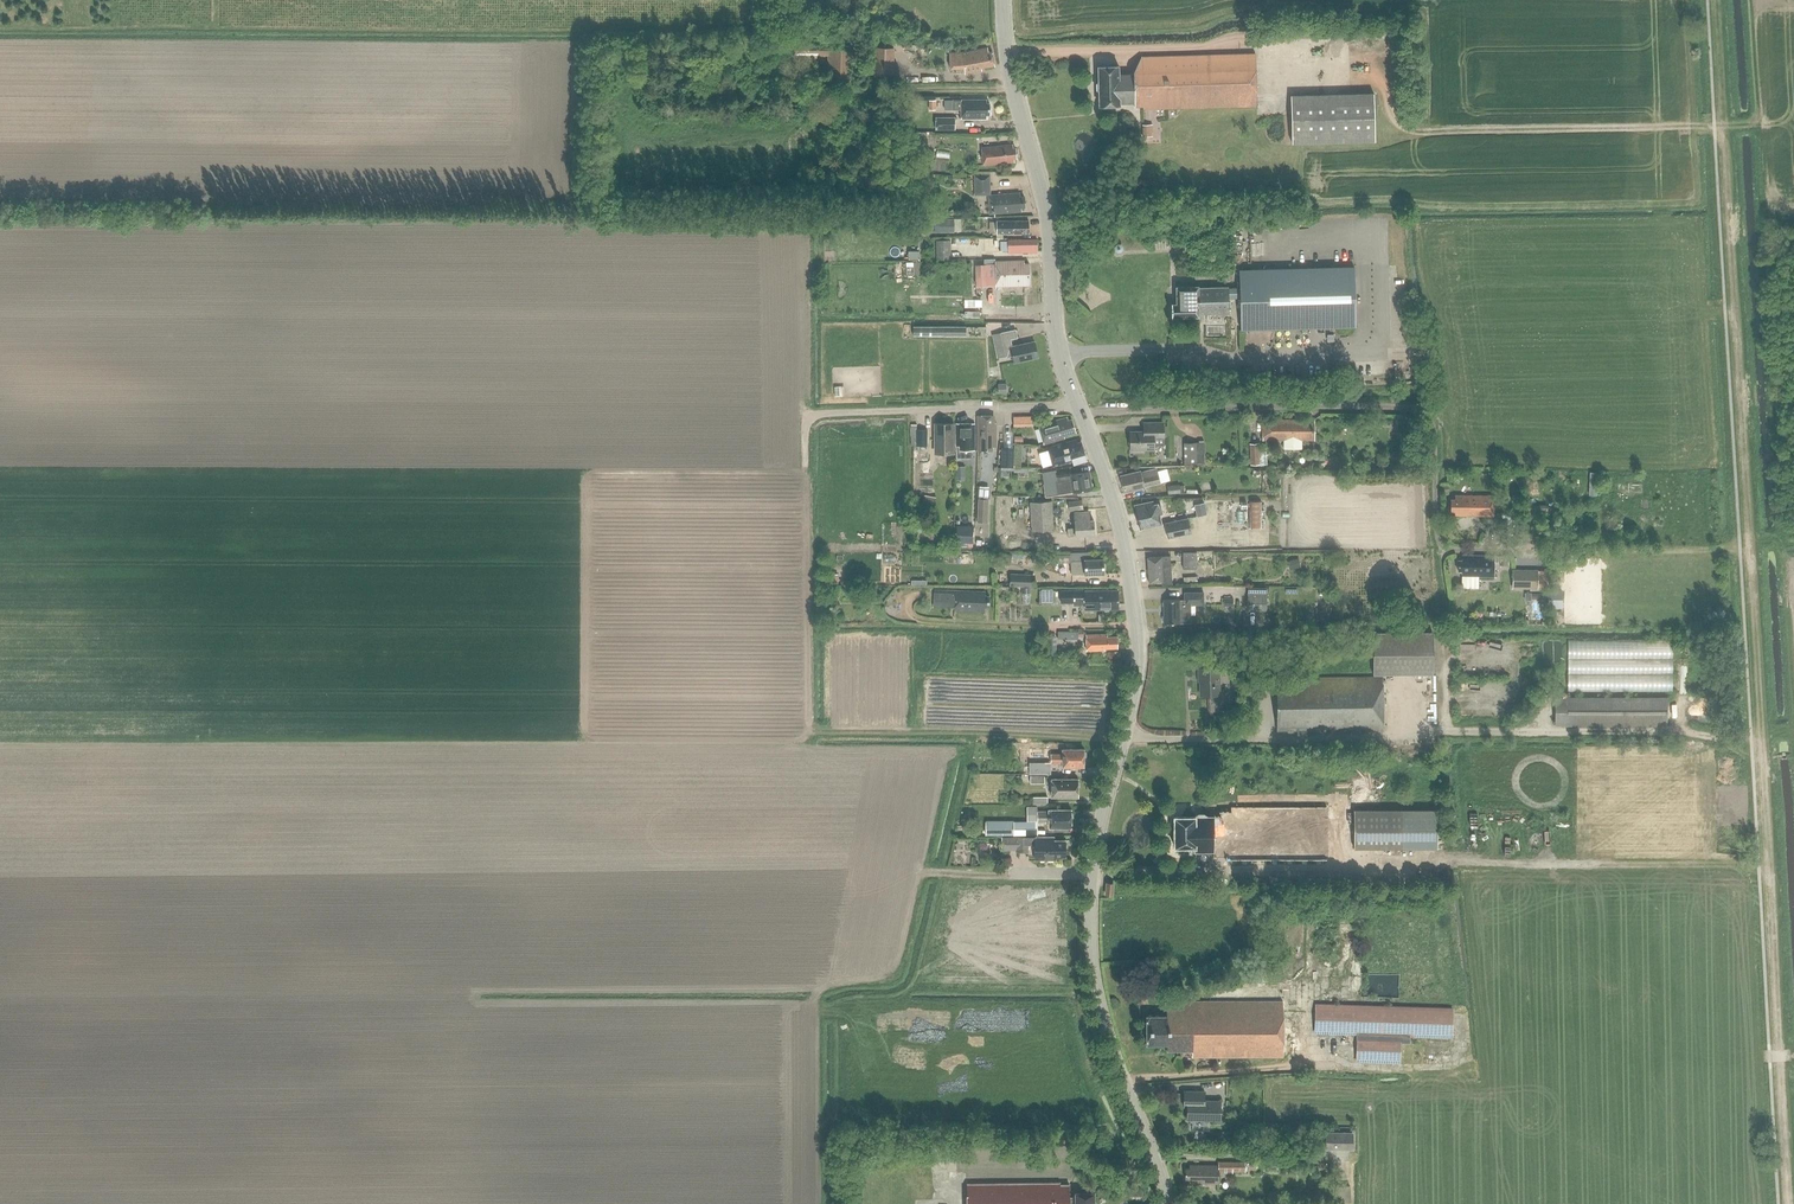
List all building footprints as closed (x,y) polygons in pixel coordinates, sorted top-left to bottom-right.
[(795,42),(781,43),(781,50),(795,50),(795,58),(817,58),(817,56),(825,56),(825,55),(829,55),(828,82),(836,82),(835,86),(846,86),(846,82),(851,82),(851,73),(854,73),(854,56),(854,46),(829,46),(829,44),(808,44),(795,44),(795,42)] [(895,75),(896,45),(877,44),(876,74),(895,75)] [(926,62),(926,45),(909,45),(909,55),(917,55),(917,62),(926,62)] [(988,48),(962,53),(950,53),(951,68),(964,67),(965,74),(982,71),(982,68),(995,66),(993,51),(989,52),(988,48)] [(1119,66),(1099,67),(1099,80),(1099,93),(1100,106),(1116,105),(1120,105),(1120,103),(1135,103),(1135,107),(1144,107),(1144,109),(1257,106),(1256,54),(1142,57),(1134,72),(1134,74),(1120,75),(1119,66)] [(783,89),(784,78),(763,78),(763,89),(783,89)] [(1375,140),(1374,94),(1291,97),(1292,142),(1375,140)] [(987,119),(987,115),(990,115),(990,104),(987,104),(987,100),(955,101),(955,110),(962,110),(962,119),(987,119)] [(955,130),(955,118),(937,118),(937,130),(955,130)] [(1143,136),(1151,136),(1151,124),(1143,124),(1143,136)] [(910,145),(936,146),(937,134),(910,133),(910,145)] [(1014,159),(1017,159),(1016,148),(1013,148),(1013,144),(982,148),(984,165),(1015,162),(1014,159)] [(976,197),(988,196),(991,195),(989,176),(974,177),(976,197)] [(924,179),(925,189),(933,189),(933,178),(924,179)] [(991,195),(988,196),(990,214),(1022,211),(1022,208),(1026,207),(1025,196),(1020,197),(1020,193),(991,195)] [(955,233),(955,231),(955,219),(935,219),(935,233),(955,233)] [(1011,233),(1029,233),(1029,221),(1011,221),(1011,222),(997,222),(997,233),(1011,233)] [(938,254),(951,254),(952,239),(939,238),(938,254)] [(1009,255),(1038,254),(1037,240),(1008,240),(1009,255)] [(977,287),(996,287),(1030,286),(1030,263),(1025,264),(1025,260),(995,261),(995,260),(985,260),(985,266),(976,266),(977,287)] [(920,262),(906,262),(907,274),(920,274),(920,262)] [(1240,288),(1234,288),(1234,299),(1240,298),(1241,331),(1356,328),(1354,266),(1240,270),(1240,288)] [(1177,304),(1172,304),(1172,317),(1199,317),(1199,313),(1230,313),(1229,299),(1234,299),(1234,288),(1229,288),(1229,287),(1199,288),(1198,286),(1177,287),(1177,304)] [(981,315),(981,305),(966,305),(966,315),(981,315)] [(947,336),(947,327),(914,327),(913,336),(947,336)] [(947,327),(947,336),(966,336),(966,327),(947,327)] [(1011,339),(1018,338),(1016,329),(992,335),(997,358),(1006,356),(1007,357),(1013,356),(1014,362),(1038,357),(1035,341),(1012,346),(1011,339)] [(1225,370),(1225,381),(1238,381),(1238,370),(1225,370)] [(1007,383),(998,384),(999,394),(1007,393),(1007,383)] [(1015,414),(1015,424),(1033,424),(1033,414),(1015,414)] [(1064,436),(1076,432),(1072,419),(1068,420),(1067,417),(1039,426),(1044,444),(1064,438),(1064,436)] [(978,418),(978,446),(982,446),(982,450),(992,450),(992,446),(996,446),(996,424),(992,424),(992,418),(978,418)] [(1313,440),(1313,420),(1265,420),(1265,440),(1313,440)] [(1144,431),(1130,432),(1131,450),(1154,450),(1154,446),(1165,446),(1165,437),(1168,437),(1167,422),(1144,423),(1144,431)] [(935,424),(935,454),(955,454),(954,424),(935,424)] [(971,446),(975,446),(975,424),(957,424),(957,446),(960,446),(960,450),(971,450),(971,446)] [(917,447),(928,447),(927,431),(917,431),(917,447)] [(1074,465),(1087,461),(1081,442),(1077,443),(1076,440),(1048,448),(1053,466),(1073,461),(1074,465)] [(1184,465),(1204,465),(1204,443),(1184,444),(1184,465)] [(1250,445),(1251,465),(1260,465),(1259,444),(1250,445)] [(1003,448),(1002,467),(1014,467),(1014,448),(1003,448)] [(1409,459),(1410,449),(1401,448),(1401,458),(1409,459)] [(955,467),(955,480),(963,480),(964,467),(955,467)] [(1070,468),(1057,470),(1058,477),(1057,477),(1058,482),(1056,482),(1058,494),(1092,489),(1089,471),(1071,474),(1070,468)] [(1144,487),(1160,483),(1157,469),(1141,473),(1140,471),(1121,476),(1125,493),(1145,488),(1144,487)] [(1599,494),(1599,471),(1591,471),(1591,494),(1599,494)] [(1168,495),(1181,493),(1180,492),(1180,486),(1179,484),(1167,486),(1168,495)] [(1494,516),(1494,499),(1478,499),(1478,496),(1455,496),(1455,500),(1451,500),(1451,511),(1455,511),(1455,515),(1478,515),(1478,513),(1486,513),(1486,515),(1494,516)] [(987,523),(988,500),(978,499),(977,523),(987,523)] [(1070,511),(1084,509),(1082,500),(1068,502),(1070,511)] [(1032,532),(1053,531),(1052,501),(1031,502),(1032,532)] [(1250,528),(1262,528),(1262,501),(1250,501),(1250,528)] [(1159,514),(1163,514),(1161,503),(1153,505),(1153,502),(1135,506),(1140,529),(1161,524),(1159,514)] [(1195,505),(1198,517),(1207,515),(1204,503),(1195,505)] [(1548,505),(1528,505),(1528,516),(1548,516),(1548,505)] [(1076,536),(1095,534),(1094,520),(1090,520),(1089,512),(1075,513),(1075,521),(1076,536)] [(1503,513),(1503,528),(1503,530),(1515,530),(1515,513),(1503,513)] [(1168,538),(1191,534),(1188,518),(1165,523),(1168,538)] [(975,528),(956,528),(956,542),(975,542),(975,528)] [(1088,552),(1071,553),(1071,575),(1104,574),(1103,559),(1088,559),(1088,552)] [(1183,569),(1197,569),(1196,552),(1183,552),(1183,569)] [(1003,553),(1001,561),(1010,564),(1012,556),(1003,553)] [(1494,576),(1494,556),(1463,555),(1463,561),(1459,561),(1458,571),(1463,571),(1463,576),(1494,576)] [(1162,585),(1173,584),(1170,556),(1147,558),(1149,583),(1162,582),(1162,585)] [(1299,558),(1287,561),(1290,570),(1301,567),(1299,558)] [(1537,571),(1513,571),(1513,589),(1537,589),(1537,571)] [(1034,587),(1034,574),(1010,574),(1010,587),(1034,587)] [(1022,589),(1022,604),(1030,604),(1030,589),(1022,589)] [(956,591),(934,590),(934,607),(951,607),(952,601),(955,602),(955,611),(984,612),(984,607),(989,607),(989,597),(985,597),(985,592),(956,591)] [(1039,590),(1039,602),(1054,603),(1054,596),(1054,590),(1039,590)] [(1118,608),(1118,590),(1061,591),(1062,603),(1085,602),(1085,601),(1090,601),(1090,602),(1095,602),(1095,609),(1118,609),(1118,608)] [(1204,605),(1204,594),(1204,592),(1185,593),(1185,600),(1180,600),(1164,600),(1164,623),(1181,623),(1191,623),(1191,605),(1204,605)] [(1267,611),(1267,595),(1248,594),(1248,611),(1267,611)] [(1548,598),(1548,607),(1562,608),(1562,598),(1548,598)] [(1453,615),(1453,625),(1460,626),(1461,615),(1453,615)] [(1227,617),(1224,620),(1225,625),(1229,627),(1233,625),(1234,621),(1232,617),(1227,617)] [(1373,633),(1373,675),(1433,675),(1433,633),(1373,633)] [(1105,648),(1118,648),(1117,637),(1108,637),(1108,634),(1086,635),(1087,650),(1105,650),(1105,648)] [(1569,690),(1674,690),(1674,644),(1617,644),(1617,639),(1569,639),(1569,690)] [(1220,695),(1219,676),(1232,676),(1231,667),(1219,667),(1199,668),(1199,682),(1200,682),(1201,695),(1220,695)] [(1306,731),(1384,730),(1383,677),(1276,678),(1277,731),(1306,730),(1306,731)] [(1667,725),(1667,698),(1555,698),(1555,725),(1667,725)] [(1063,767),(1084,767),(1084,749),(1063,749),(1063,754),(1051,754),(1051,749),(1030,749),(1030,762),(1051,762),(1051,764),(1063,764),(1063,767)] [(1030,784),(1044,784),(1044,775),(1030,775),(1030,784)] [(1052,797),(1078,797),(1078,779),(1052,779),(1052,797)] [(1027,807),(1027,822),(1037,822),(1037,812),(1037,807),(1027,807)] [(1227,860),(1327,860),(1327,807),(1231,807),(1231,812),(1220,812),(1220,817),(1175,817),(1175,847),(1195,847),(1195,851),(1214,851),(1214,858),(1227,858),(1227,860)] [(1049,828),(1071,828),(1071,810),(1049,810),(1049,812),(1037,812),(1037,822),(1049,822),(1049,828)] [(1354,849),(1394,849),(1394,810),(1354,810),(1354,849)] [(1394,810),(1394,849),(1437,849),(1437,810),(1394,810)] [(986,836),(1005,836),(1037,836),(1037,835),(1037,831),(1037,822),(1027,822),(1005,822),(986,822),(986,836)] [(1054,837),(1002,837),(1002,851),(1017,851),(1017,853),(1029,853),(1029,845),(1035,845),(1035,860),(1055,860),(1055,857),(1065,857),(1065,840),(1054,840),(1054,837)] [(1192,1057),(1283,1056),(1283,1002),(1178,1002),(1178,1007),(1167,1007),(1167,1016),(1147,1016),(1147,1044),(1168,1044),(1168,1051),(1192,1050),(1192,1057)] [(1452,1037),(1453,1008),(1316,1004),(1316,1033),(1358,1034),(1357,1062),(1400,1063),(1400,1043),(1410,1043),(1410,1036),(1452,1037)] [(1184,1091),(1184,1107),(1187,1107),(1187,1120),(1220,1121),(1221,1102),(1204,1101),(1204,1092),(1184,1091)] [(1352,1148),(1352,1133),(1326,1132),(1326,1148),(1352,1148)] [(1186,1169),(1185,1179),(1189,1179),(1189,1183),(1219,1183),(1219,1171),(1246,1171),(1245,1162),(1219,1161),(1219,1165),(1190,1165),(1190,1169),(1186,1169)] [(1094,1193),(1075,1193),(1075,1198),(1070,1198),(1070,1185),(1060,1185),(1060,1183),(967,1184),(967,1203),(1094,1203),(1094,1193)]
